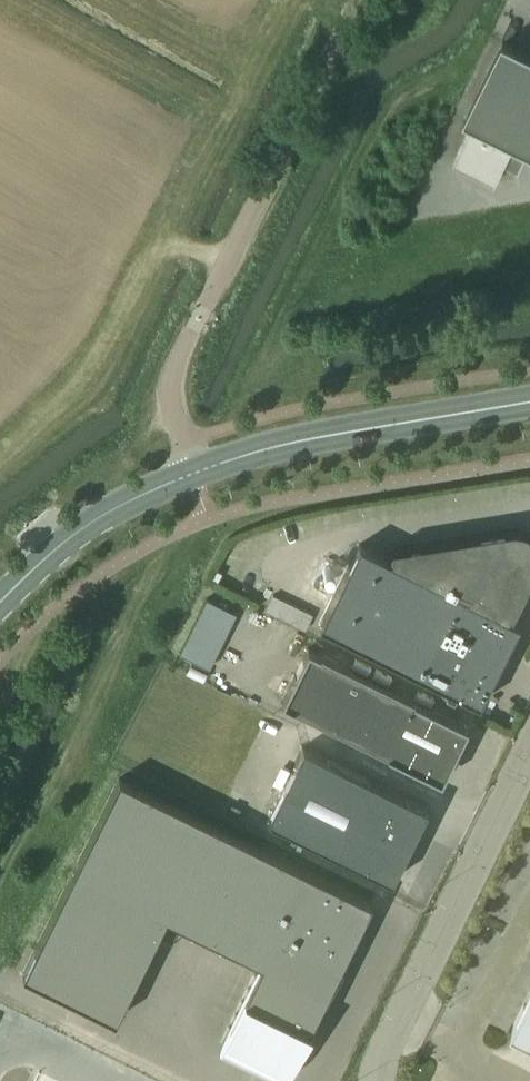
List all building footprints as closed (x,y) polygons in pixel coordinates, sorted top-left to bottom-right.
[(505,40),(466,118),(474,122),(455,160),(497,180),(506,161),(520,168),(529,150),(529,52),(505,40)] [(516,528),(511,528),(392,547),(389,551),(359,544),(320,624),(479,703),(518,623),(507,617),(508,614),(512,616),(529,580),(529,533),(528,532),(524,530),(520,528),(516,528)] [(306,628),(313,612),(274,593),(266,608),(306,628)] [(236,612),(207,598),(180,653),(208,667),(236,612)] [(468,726),(308,647),(303,658),(304,659),(296,675),(295,674),(282,701),(441,780),(468,726)] [(427,808),(303,746),(267,818),(325,847),(392,880),(427,808)] [(371,902),(119,777),(23,974),(115,1019),(166,915),(262,963),(223,1042),(287,1073),(371,902)] [(514,1025),(517,1026),(529,1032),(529,994),(525,1003),(514,1025)]
